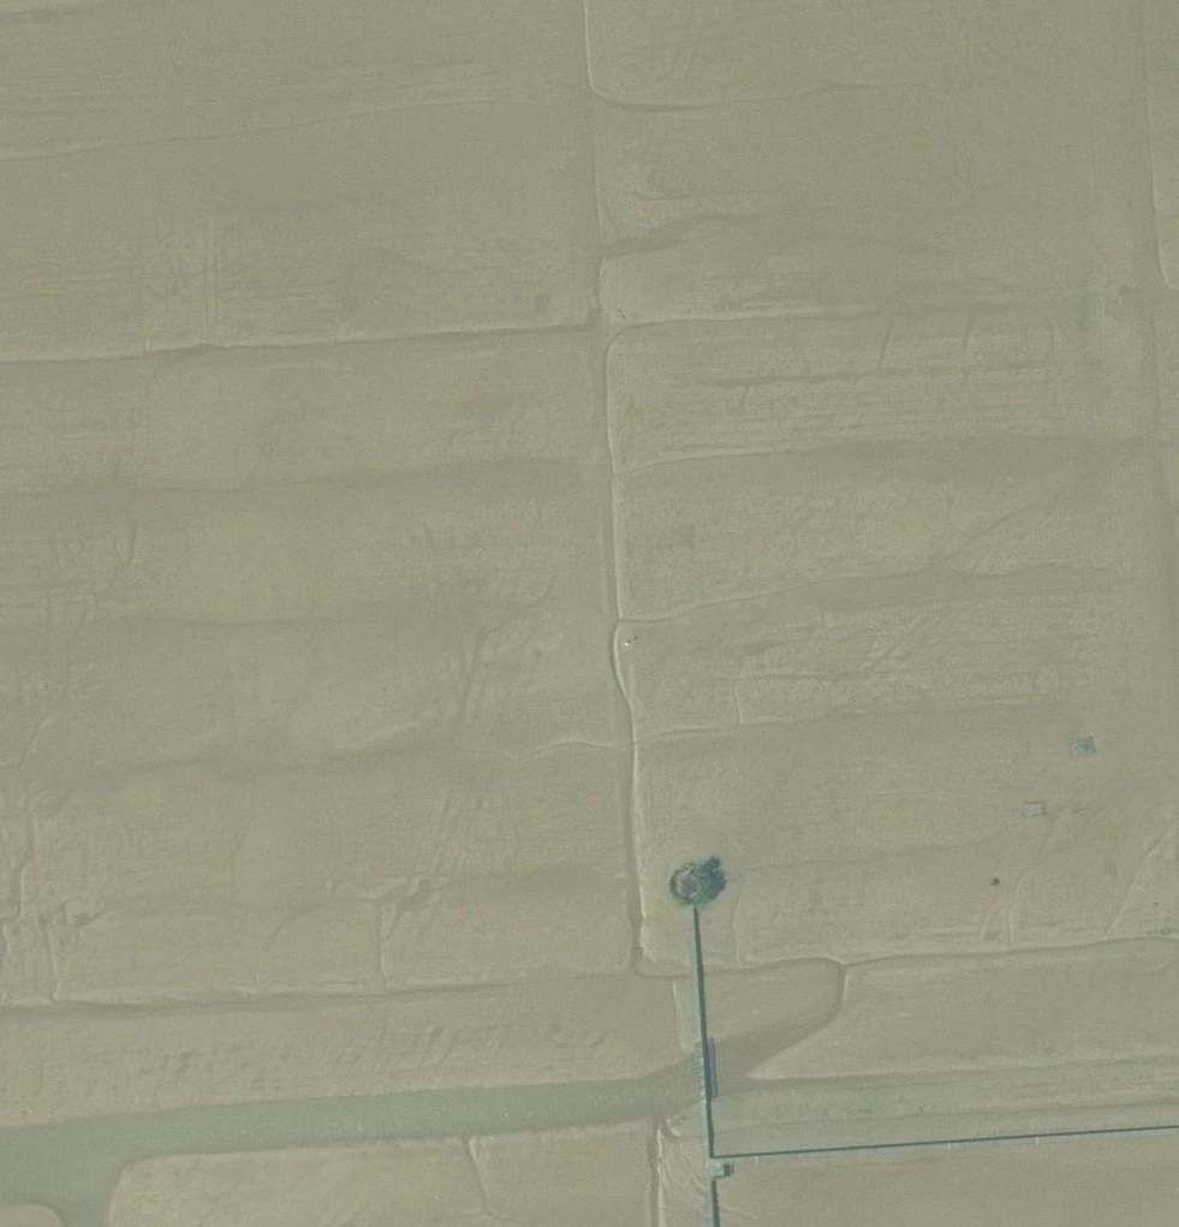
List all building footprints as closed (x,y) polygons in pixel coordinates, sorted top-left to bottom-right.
[(678,877),(677,883),(678,889),(683,893),(689,895),(695,893),(699,889),(700,883),(699,877),(694,873),(689,871),(683,873),(678,877)]
